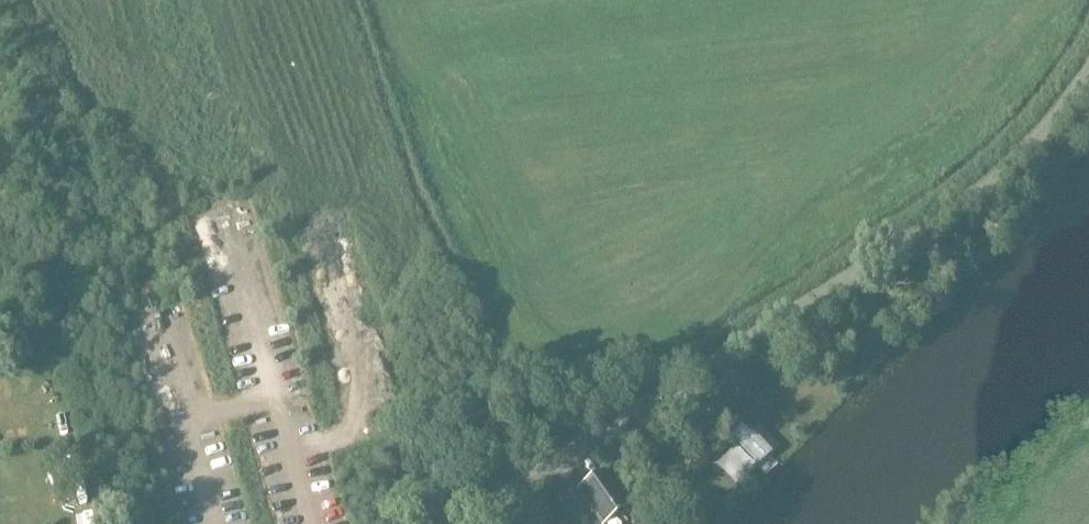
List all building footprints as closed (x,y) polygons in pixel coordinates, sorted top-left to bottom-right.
[(757,469),(771,455),(743,425),(728,439),(757,469)] [(574,493),(597,523),(605,523),(626,509),(601,474),(574,493)]
